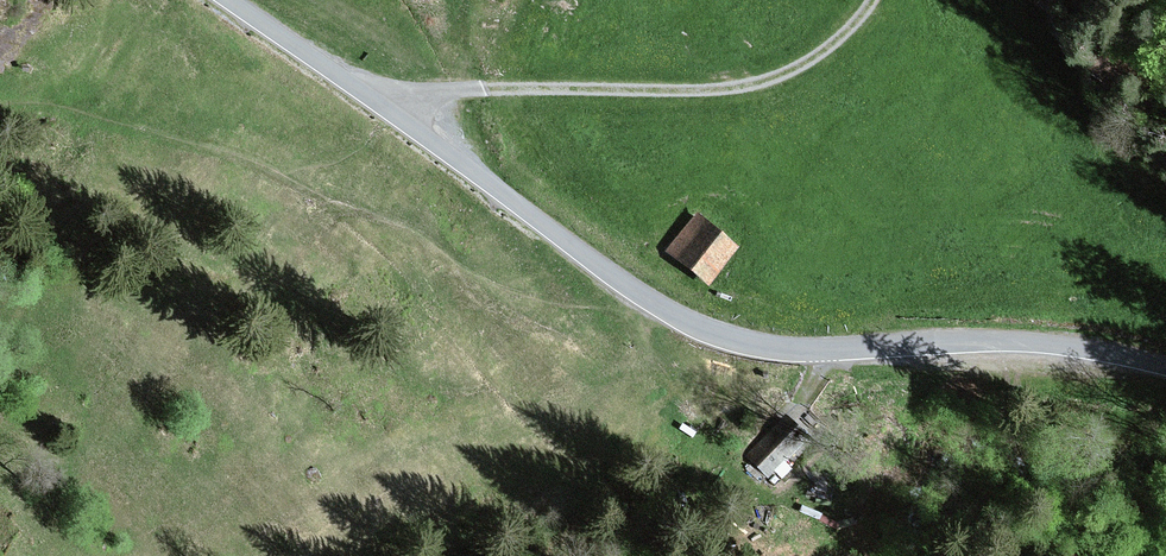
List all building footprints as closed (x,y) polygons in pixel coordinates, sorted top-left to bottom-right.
[(697,213),(665,250),(705,286),(738,249),(697,213)] [(790,429),(760,463),(778,479),(808,445),(790,429)]
